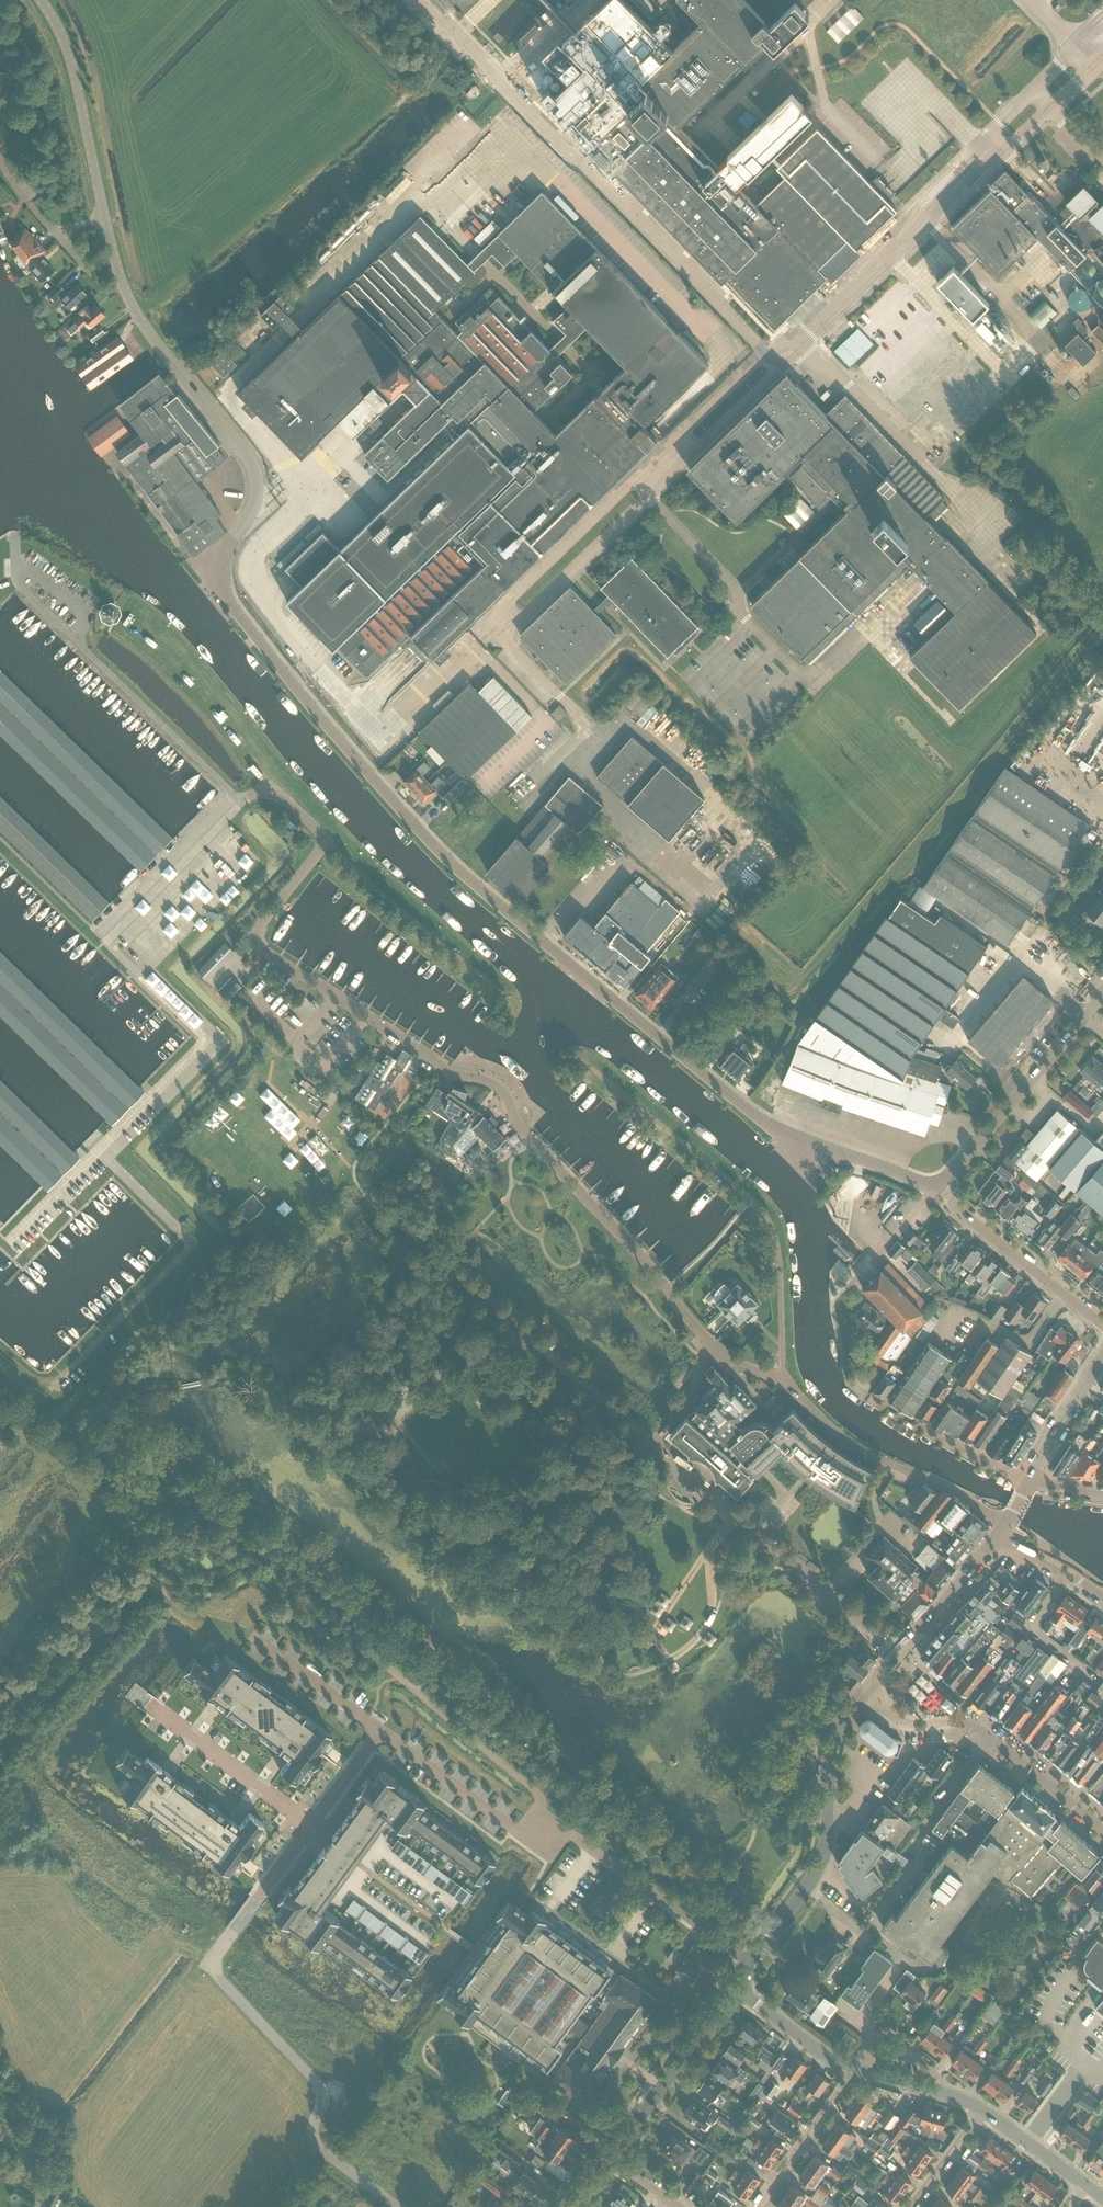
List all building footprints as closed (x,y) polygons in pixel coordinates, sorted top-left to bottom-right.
[(459,8),(456,11),(461,16),(477,0),(452,0),(459,8)] [(546,106),(609,171),(615,166),(776,330),(898,210),(818,129),(778,169),(787,177),(757,206),(737,186),(812,113),(791,92),(717,165),(680,127),(768,41),(775,49),(810,15),(803,7),(809,0),(686,0),(706,20),(675,50),(626,0),(603,0),(585,18),(561,41),(586,66),(546,106)] [(654,0),(632,0),(650,18),(661,7),(654,0)] [(864,17),(853,6),(827,31),(838,42),(864,17)] [(562,84),(578,69),(552,42),(536,57),(562,84)] [(1022,153),(1030,162),(1046,147),(1038,138),(1022,153)] [(1086,255),(1055,223),(1005,171),(988,187),(991,189),(952,227),(998,275),(1037,238),(1069,271),(1086,255)] [(1084,186),(1066,203),(1080,218),(1098,201),(1084,186)] [(268,309),(262,316),(275,328),(283,320),(290,327),(298,336),(240,391),(301,455),(311,446),(329,428),(338,420),(353,436),(403,388),(418,403),(364,454),(388,478),(443,425),(456,438),(340,551),(323,533),(286,569),(303,587),(286,603),(332,651),(337,646),(367,677),(410,636),(413,638),(408,643),(425,661),(430,656),(433,659),(650,450),(649,449),(658,441),(655,437),(660,433),(654,427),(649,432),(644,426),(709,363),(542,191),(486,247),(468,265),(420,218),(305,329),(297,320),(290,313),(295,307),(275,287),(260,302),(268,309)] [(1090,217),(1102,230),(1102,204),(1090,217)] [(485,245),(502,229),(494,221),(478,238),(485,245)] [(8,243),(12,246),(29,264),(26,267),(41,283),(54,270),(39,255),(45,250),(24,228),(8,243)] [(1080,273),(1081,275),(1083,277),(1086,279),(1088,279),(1091,279),(1093,277),(1095,276),(1096,273),(1096,271),(1096,268),(1094,266),(1092,264),(1090,263),(1087,263),(1084,264),(1082,266),(1081,268),(1080,270),(1080,273)] [(989,303),(954,266),(938,281),(973,319),(989,303)] [(1095,283),(1094,285),(1094,288),(1095,291),(1097,293),(1100,294),(1102,295),(1102,278),(1101,278),(1099,279),(1096,281),(1095,283)] [(47,294),(53,300),(50,303),(55,309),(63,301),(69,308),(75,303),(78,305),(81,302),(79,300),(85,294),(77,284),(67,293),(59,284),(47,294)] [(1084,288),(1081,287),(1077,287),(1074,288),(1072,290),(1070,292),(1068,295),(1068,298),(1068,302),(1069,305),(1071,307),(1074,309),(1077,310),(1080,310),(1083,310),(1086,308),(1088,306),(1090,303),(1091,300),(1091,297),(1090,294),(1089,291),(1086,289),(1084,288)] [(1039,330),(1056,314),(1046,302),(1028,318),(1039,330)] [(86,321),(91,327),(104,315),(94,304),(91,308),(87,304),(78,312),(82,316),(66,330),(71,335),(86,321)] [(1078,317),(1073,322),(1077,326),(1076,327),(1083,334),(1088,329),(1081,322),(1082,321),(1078,317)] [(1099,324),(1091,331),(1102,343),(1102,328),(1099,324)] [(104,333),(100,327),(87,336),(92,342),(104,333)] [(834,351),(850,367),(874,344),(859,328),(834,351)] [(1083,364),(1096,352),(1077,332),(1064,345),(1083,364)] [(90,388),(132,358),(117,336),(75,367),(90,388)] [(224,375),(235,364),(223,352),(224,351),(220,347),(207,360),(211,363),(224,375)] [(227,459),(226,459),(217,446),(220,444),(178,393),(177,395),(160,373),(120,404),(142,432),(115,451),(117,453),(195,554),(226,530),(216,517),(222,513),(198,481),(227,459)] [(905,456),(845,395),(827,413),(798,383),(797,384),(788,374),(785,378),(786,379),(691,471),(724,504),(737,518),(801,457),(806,462),(803,465),(790,477),(821,509),(833,497),(843,507),(845,506),(849,510),(801,556),(793,547),(778,561),(787,570),(752,605),(809,663),(911,563),(957,611),(911,655),(960,707),(1036,633),(988,582),(925,517),(945,497),(905,456)] [(117,415),(92,434),(87,438),(101,457),(132,434),(117,415)] [(799,530),(816,513),(801,498),(783,515),(799,530)] [(616,635),(597,615),(605,606),(612,600),(667,657),(673,652),(676,655),(699,633),(696,630),(699,627),(632,557),(601,588),(608,595),(601,602),(592,610),(570,587),(520,635),(566,683),(616,635)] [(595,581),(598,578),(596,576),(596,575),(592,571),(589,575),(595,581)] [(952,613),(939,600),(915,623),(928,637),(952,613)] [(112,620),(117,610),(107,605),(102,615),(112,620)] [(173,838),(0,670),(0,735),(140,872),(173,838)] [(420,731),(442,754),(466,779),(532,715),(494,676),(478,691),(470,683),(420,731)] [(553,714),(561,723),(569,715),(561,707),(553,714)] [(670,838),(705,798),(632,735),(597,776),(670,838)] [(443,758),(431,746),(426,751),(438,763),(443,758)] [(414,791),(426,779),(422,775),(430,767),(425,761),(417,769),(416,769),(404,780),(414,791)] [(1007,944),(1057,872),(1089,824),(1005,767),(973,815),(924,887),(1007,944)] [(578,831),(583,830),(604,805),(570,776),(488,872),(520,899),(578,831)] [(426,779),(414,791),(423,802),(436,790),(444,783),(439,777),(431,784),(426,779)] [(465,778),(455,788),(461,794),(471,784),(465,778)] [(109,903),(0,797),(0,829),(94,920),(109,903)] [(581,915),(564,935),(625,986),(651,956),(646,953),(681,911),(645,880),(638,888),(631,882),(593,926),(581,915)] [(1099,890),(1102,894),(1088,913),(1101,923),(1102,922),(1102,885),(1099,890)] [(970,972),(969,972),(987,946),(940,914),(935,921),(901,898),(889,916),(887,915),(813,1021),(808,1018),(803,1025),(808,1028),(807,1029),(797,1043),(783,1083),(824,1098),(821,1104),(837,1110),(839,1104),(922,1134),(927,1122),(936,1125),(950,1086),(936,1080),(941,1066),(934,1064),(938,1052),(926,1048),(922,1059),(912,1055),(938,1018),(953,1028),(960,1018),(945,1008),(970,972)] [(197,971),(206,980),(234,952),(225,942),(197,971)] [(0,952),(0,1016),(107,1120),(112,1125),(144,1092),(139,1087),(0,952)] [(648,979),(636,995),(651,1008),(674,981),(675,979),(659,966),(648,979)] [(1023,974),(968,1039),(998,1065),(1054,1000),(1023,974)] [(241,986),(231,976),(217,991),(227,1000),(241,986)] [(725,1048),(729,1051),(718,1064),(738,1080),(753,1062),(745,1056),(751,1048),(744,1043),(738,1050),(733,1046),(739,1039),(728,1031),(717,1046),(723,1050),(725,1048)] [(409,1056),(403,1052),(398,1060),(392,1056),(387,1053),(381,1063),(378,1061),(355,1097),(374,1110),(385,1094),(383,1093),(388,1085),(389,1086),(393,1081),(395,1082),(398,1077),(396,1076),(399,1071),(401,1072),(404,1067),(402,1066),(409,1056)] [(1093,1055),(1084,1066),(1084,1067),(1080,1071),(1098,1087),(1102,1082),(1102,1064),(1093,1055)] [(967,1088),(976,1078),(963,1067),(964,1066),(957,1059),(951,1066),(948,1064),(943,1070),(953,1079),(954,1077),(967,1088)] [(80,1158),(75,1153),(0,1080),(0,1144),(42,1186),(47,1191),(80,1158)] [(466,1120),(474,1108),(475,1107),(466,1100),(465,1099),(468,1091),(453,1086),(452,1090),(450,1089),(446,1094),(445,1096),(440,1093),(442,1090),(437,1087),(425,1104),(430,1107),(431,1104),(437,1108),(441,1106),(450,1118),(454,1115),(465,1106),(467,1108),(461,1117),(466,1120)] [(1069,1090),(1064,1096),(1063,1096),(1088,1117),(1093,1110),(1069,1090)] [(465,1106),(454,1115),(443,1132),(440,1138),(441,1146),(445,1152),(452,1155),(459,1154),(465,1150),(481,1135),(473,1127),(483,1115),(474,1108),(466,1120),(461,1117),(467,1108),(465,1106)] [(1079,1128),(1057,1109),(1034,1137),(1027,1131),(1008,1154),(1003,1160),(1009,1166),(1009,1165),(1023,1176),(1022,1178),(1036,1189),(1041,1183),(1037,1179),(1048,1166),(1075,1189),(1102,1156),(1102,1131),(1095,1140),(1080,1127),(1079,1128)] [(481,1135),(495,1149),(506,1137),(494,1126),(498,1122),(492,1115),(488,1118),(484,1114),(483,1115),(473,1127),(481,1135)] [(1075,1189),(1102,1213),(1102,1156),(1075,1189)] [(1015,1174),(1001,1163),(995,1169),(994,1169),(999,1174),(994,1181),(990,1177),(979,1191),(978,1190),(977,1190),(984,1195),(982,1197),(984,1199),(984,1200),(987,1202),(988,1202),(990,1204),(991,1203),(995,1205),(1006,1190),(1010,1193),(1015,1187),(1007,1180),(1008,1180),(1009,1181),(1015,1174)] [(1019,1207),(1021,1208),(1026,1201),(1020,1196),(1014,1203),(1007,1197),(997,1211),(1009,1220),(1019,1207)] [(1011,1222),(1029,1236),(1043,1217),(1032,1208),(1037,1201),(1031,1197),(1028,1202),(1027,1201),(1021,1208),(1022,1209),(1011,1222)] [(1062,1206),(1054,1200),(1043,1213),(1051,1220),(1062,1206)] [(1066,1238),(1080,1221),(1071,1214),(1061,1227),(1053,1220),(1036,1241),(1047,1250),(1059,1235),(1056,1232),(1057,1231),(1066,1238)] [(751,1216),(746,1222),(754,1228),(758,1222),(751,1216)] [(945,1247),(957,1232),(944,1222),(930,1241),(938,1247),(932,1254),(942,1262),(950,1252),(945,1247)] [(1072,1240),(1084,1226),(1080,1222),(1067,1236),(1072,1240)] [(910,1244),(917,1236),(911,1231),(904,1239),(910,1244)] [(919,1238),(915,1244),(924,1250),(928,1244),(919,1238)] [(1070,1267),(1084,1249),(1086,1247),(1075,1238),(1070,1244),(1068,1243),(1057,1257),(1070,1267)] [(887,1253),(895,1259),(905,1247),(898,1241),(887,1253)] [(949,1263),(945,1268),(954,1274),(958,1269),(963,1262),(973,1269),(985,1254),(972,1244),(961,1259),(955,1255),(953,1258),(955,1259),(951,1264),(949,1263)] [(915,1254),(907,1247),(900,1255),(907,1262),(915,1254)] [(1096,1258),(1093,1255),(1092,1256),(1084,1249),(1070,1267),(1083,1277),(1094,1264),(1093,1263),(1095,1261),(1100,1265),(1101,1264),(1102,1261),(1102,1249),(1096,1258)] [(975,1276),(983,1283),(998,1264),(990,1258),(988,1260),(985,1258),(971,1276),(969,1275),(966,1279),(970,1283),(975,1276)] [(935,1280),(916,1261),(907,1270),(925,1289),(935,1280)] [(927,1304),(900,1275),(888,1263),(862,1287),(892,1318),(866,1355),(877,1363),(877,1362),(888,1369),(911,1336),(910,1336),(927,1320),(921,1313),(923,1311),(921,1310),(927,1304)] [(1087,1282),(1102,1294),(1102,1293),(1102,1266),(1101,1264),(1100,1265),(1096,1270),(1087,1282)] [(986,1280),(983,1283),(977,1291),(983,1296),(993,1283),(1006,1293),(1016,1281),(1010,1276),(1011,1274),(1000,1266),(987,1282),(986,1280)] [(946,1290),(937,1281),(927,1290),(933,1294),(940,1296),(946,1290)] [(758,1306),(737,1284),(715,1306),(737,1327),(758,1306)] [(1023,1312),(1030,1317),(1033,1320),(1046,1302),(1033,1293),(1024,1306),(1015,1300),(1004,1315),(1015,1323),(1023,1312)] [(967,1302),(955,1297),(953,1302),(966,1306),(967,1302)] [(889,1318),(866,1302),(857,1315),(880,1331),(889,1318)] [(1000,1303),(990,1317),(998,1322),(1007,1308),(1000,1303)] [(931,1313),(915,1337),(922,1342),(938,1319),(931,1313)] [(1036,1348),(1036,1349),(1049,1359),(1053,1353),(1065,1363),(1072,1354),(1081,1342),(1069,1332),(1069,1333),(1061,1327),(1057,1332),(1052,1328),(1036,1348)] [(923,1343),(912,1336),(905,1347),(915,1354),(923,1343)] [(969,1386),(998,1345),(987,1337),(972,1359),(959,1350),(953,1359),(966,1368),(958,1379),(969,1386)] [(1002,1397),(1032,1354),(1007,1337),(977,1380),(1002,1397)] [(913,1414),(951,1357),(928,1342),(888,1400),(913,1414)] [(1067,1364),(1064,1368),(1074,1375),(1078,1369),(1079,1366),(1079,1363),(1077,1359),(1075,1356),(1072,1354),(1065,1363),(1067,1364)] [(893,1362),(891,1366),(873,1391),(884,1397),(898,1377),(904,1369),(893,1362)] [(687,1415),(670,1434),(689,1451),(689,1454),(696,1454),(702,1456),(707,1459),(710,1463),(713,1468),(714,1471),(716,1476),(715,1478),(719,1477),(738,1494),(753,1477),(757,1480),(760,1483),(768,1488),(771,1490),(775,1492),(779,1494),(783,1496),(790,1501),(794,1503),(797,1507),(800,1503),(802,1500),(804,1498),(806,1495),(808,1492),(810,1489),(812,1487),(814,1484),(816,1481),(817,1479),(827,1485),(839,1492),(851,1499),(849,1502),(855,1505),(873,1470),(857,1461),(842,1452),(829,1443),(816,1432),(804,1421),(793,1409),(773,1427),(770,1425),(768,1423),(765,1422),(763,1422),(760,1421),(757,1422),(754,1422),(752,1423),(749,1424),(747,1425),(745,1425),(743,1425),(741,1424),(739,1423),(736,1422),(756,1404),(736,1383),(732,1387),(713,1366),(706,1373),(716,1384),(703,1396),(702,1400),(704,1402),(698,1408),(690,1417),(687,1415)] [(1046,1394),(1057,1402),(1075,1376),(1074,1375),(1064,1368),(1046,1394)] [(957,1377),(945,1369),(940,1377),(929,1393),(941,1401),(957,1377)] [(977,1405),(981,1400),(958,1384),(955,1389),(977,1405)] [(1028,1388),(1020,1399),(1009,1415),(1008,1417),(1008,1418),(987,1449),(1000,1456),(1019,1426),(1040,1397),(1028,1388)] [(1009,1415),(1020,1399),(1008,1390),(972,1442),(985,1449),(1007,1415),(1007,1413),(1009,1415)] [(941,1401),(929,1393),(914,1415),(927,1422),(937,1406),(930,1400),(933,1396),(940,1401),(941,1401)] [(1045,1395),(1041,1400),(1052,1408),(1056,1403),(1045,1395)] [(774,1397),(765,1405),(774,1416),(783,1408),(774,1397)] [(956,1436),(970,1416),(947,1401),(931,1423),(941,1429),(943,1426),(956,1436)] [(987,1416),(976,1409),(958,1434),(971,1441),(987,1416)] [(1024,1451),(1037,1431),(1024,1423),(1003,1457),(1012,1463),(1017,1461),(1024,1451)] [(1090,1440),(1079,1433),(1071,1445),(1053,1471),(1067,1474),(1090,1440)] [(1088,1449),(1091,1449),(1097,1441),(1097,1440),(1092,1437),(1085,1447),(1088,1449)] [(1096,1457),(1082,1477),(1091,1479),(1102,1461),(1102,1445),(1096,1457)] [(1068,1474),(1082,1477),(1096,1457),(1084,1449),(1068,1474)] [(915,1522),(917,1520),(916,1519),(936,1494),(924,1484),(909,1502),(916,1508),(911,1515),(907,1511),(901,1519),(917,1532),(921,1527),(915,1522)] [(942,1488),(917,1520),(915,1522),(921,1527),(925,1531),(954,1495),(942,1488)] [(944,1525),(963,1502),(955,1495),(936,1519),(944,1525)] [(963,1502),(944,1525),(952,1532),(971,1509),(963,1502)] [(956,1567),(975,1544),(974,1543),(989,1524),(971,1511),(956,1529),(958,1531),(940,1553),(956,1567)] [(938,1590),(942,1585),(956,1568),(938,1552),(928,1543),(918,1555),(935,1569),(927,1579),(938,1590)] [(918,1555),(905,1571),(921,1585),(934,1569),(918,1555)] [(998,1593),(999,1592),(1001,1590),(996,1586),(999,1583),(990,1575),(972,1596),(983,1606),(991,1597),(996,1591),(998,1593)] [(1050,1588),(1035,1576),(1012,1606),(1027,1617),(1050,1588)] [(915,1616),(928,1601),(938,1590),(926,1580),(918,1590),(916,1588),(901,1604),(915,1616)] [(1007,1603),(1019,1590),(1009,1582),(997,1595),(1007,1603)] [(1066,1617),(1077,1602),(1067,1595),(1056,1610),(1057,1610),(1051,1617),(1061,1624),(1066,1617)] [(995,1609),(999,1604),(991,1597),(983,1606),(972,1596),(961,1608),(973,1619),(979,1611),(991,1622),(999,1613),(995,1609)] [(1075,1646),(1086,1631),(1091,1624),(1081,1617),(1087,1609),(1077,1602),(1066,1617),(1077,1625),(1077,1624),(1080,1627),(1069,1642),(1075,1646)] [(932,1666),(941,1656),(961,1633),(973,1619),(960,1608),(956,1614),(954,1612),(947,1620),(948,1622),(920,1655),(932,1666)] [(950,1646),(961,1656),(991,1622),(979,1611),(973,1619),(961,1633),(950,1646)] [(1025,1621),(1015,1613),(1008,1622),(1018,1630),(1025,1621)] [(1097,1640),(1102,1632),(1102,1620),(1097,1616),(1091,1624),(1086,1631),(1097,1640)] [(1049,1633),(1056,1624),(1050,1619),(1043,1629),(1049,1633)] [(991,1622),(961,1656),(952,1666),(944,1676),(954,1685),(972,1664),(989,1644),(994,1639),(992,1638),(999,1629),(991,1622)] [(1015,1633),(1006,1626),(1000,1633),(1009,1641),(1015,1633)] [(1097,1640),(1093,1647),(1098,1650),(1102,1644),(1102,1632),(1097,1640)] [(1036,1643),(1024,1633),(1015,1645),(1023,1652),(1018,1659),(1021,1662),(1036,1643)] [(989,1644),(972,1664),(973,1665),(955,1686),(967,1696),(994,1663),(987,1657),(1002,1640),(997,1635),(994,1639),(989,1644)] [(854,1655),(869,1668),(876,1659),(868,1652),(869,1650),(861,1643),(856,1649),(858,1651),(854,1655)] [(941,1656),(932,1666),(942,1675),(951,1665),(952,1666),(961,1656),(950,1646),(941,1656)] [(193,1656),(182,1671),(200,1685),(198,1688),(290,1757),(280,1770),(294,1781),(307,1764),(311,1767),(321,1753),(318,1750),(330,1733),(224,1653),(211,1670),(193,1656)] [(1049,1687),(1067,1663),(1053,1653),(1040,1669),(1034,1677),(1026,1688),(1028,1690),(1004,1722),(1016,1730),(1049,1687)] [(859,1680),(868,1670),(850,1655),(842,1666),(859,1680)] [(984,1709),(1003,1685),(1004,1686),(1020,1663),(1011,1657),(1003,1668),(1006,1670),(998,1681),(990,1676),(972,1701),(984,1709)] [(827,1672),(833,1676),(837,1672),(840,1669),(834,1664),(827,1672)] [(1071,1689),(1083,1698),(1092,1685),(1081,1677),(1071,1689)] [(1095,1692),(1102,1697),(1101,1697),(1102,1698),(1102,1681),(1095,1692)] [(1054,1684),(1019,1732),(1030,1741),(1066,1693),(1054,1684)] [(1000,1719),(1017,1695),(1003,1685),(987,1711),(1000,1719)] [(1091,1689),(1086,1697),(1096,1705),(1101,1697),(1102,1697),(1095,1692),(1091,1689)] [(1043,1751),(1068,1717),(1056,1708),(1031,1741),(1043,1751)] [(1092,1745),(1089,1743),(1102,1722),(1102,1716),(1101,1714),(1100,1713),(1093,1724),(1083,1738),(1080,1742),(1061,1766),(1072,1774),(1092,1745)] [(1061,1749),(1060,1749),(1079,1724),(1082,1721),(1073,1714),(1065,1725),(1052,1742),(1045,1752),(1052,1758),(1061,1749)] [(898,1756),(903,1741),(888,1736),(882,1731),(877,1727),(873,1722),(871,1720),(868,1720),(866,1720),(864,1721),(863,1723),(861,1725),(861,1727),(861,1729),(862,1731),(864,1733),(881,1747),(884,1748),(883,1750),(898,1756)] [(1061,1766),(1080,1742),(1083,1738),(1093,1724),(1088,1721),(1084,1727),(1079,1724),(1060,1749),(1061,1749),(1052,1758),(1061,1766)] [(1099,1735),(1092,1745),(1077,1767),(1072,1774),(1083,1784),(1097,1766),(1102,1758),(1102,1738),(1099,1735)] [(127,1747),(117,1761),(136,1776),(123,1793),(228,1873),(241,1856),(245,1859),(256,1845),(252,1842),(265,1825),(251,1815),(241,1828),(150,1758),(147,1762),(127,1747)] [(926,1766),(914,1782),(919,1786),(931,1769),(939,1775),(953,1756),(940,1747),(926,1766)] [(914,1782),(926,1766),(914,1757),(888,1793),(891,1795),(887,1801),(899,1810),(903,1804),(900,1801),(913,1782),(914,1782)] [(892,1913),(882,1926),(908,1946),(910,1943),(930,1959),(934,1954),(943,1960),(948,1947),(940,1941),(993,1870),(996,1866),(981,1855),(1013,1812),(1035,1829),(1039,1824),(1044,1828),(1055,1816),(1054,1815),(1055,1814),(1022,1787),(1017,1794),(1013,1792),(1014,1790),(979,1763),(931,1826),(953,1842),(897,1916),(892,1913)] [(386,1987),(398,1996),(401,1992),(403,1993),(412,1981),(409,1980),(413,1975),(401,1967),(401,1968),(338,1922),(340,1919),(326,1909),(324,1910),(318,1906),(352,1860),(387,1813),(393,1817),(392,1819),(406,1830),(408,1827),(470,1873),(470,1874),(481,1882),(485,1878),(487,1880),(495,1868),(493,1866),(496,1862),(485,1853),(484,1855),(422,1808),(426,1802),(412,1792),(411,1793),(395,1781),(396,1780),(382,1770),(373,1782),(368,1778),(357,1792),(363,1796),(333,1836),(334,1836),(329,1843),(325,1849),(324,1848),(295,1888),(290,1884),(279,1898),(285,1902),(278,1910),(276,1914),(290,1924),(291,1923),(306,1935),(306,1936),(320,1946),(324,1940),(387,1987),(386,1987)] [(1102,1784),(1102,1770),(1088,1788),(1094,1794),(1102,1784)] [(1094,1794),(1101,1800),(1102,1797),(1102,1784),(1094,1794)] [(917,1805),(908,1798),(900,1810),(909,1816),(917,1805)] [(883,1804),(882,1803),(865,1827),(866,1828),(894,1848),(911,1824),(883,1804)] [(854,1884),(853,1884),(862,1896),(882,1880),(878,1875),(872,1869),(864,1875),(862,1872),(883,1843),(863,1829),(850,1846),(850,1847),(842,1858),(842,1859),(838,1864),(845,1872),(844,1872),(854,1884)] [(938,1841),(927,1832),(923,1839),(934,1847),(938,1841)] [(398,1838),(390,1849),(399,1856),(407,1845),(398,1838)] [(908,1859),(908,1858),(887,1843),(882,1850),(903,1865),(908,1859)] [(411,1848),(403,1858),(412,1865),(420,1854),(411,1848)] [(420,1854),(412,1865),(421,1872),(429,1861),(420,1854)] [(1102,1854),(1067,1898),(1082,1910),(1102,1884),(1102,1856),(1102,1854)] [(432,1863),(424,1874),(433,1881),(441,1870),(432,1863)] [(441,1870),(433,1881),(442,1887),(450,1877),(441,1870)] [(453,1879),(445,1890),(454,1896),(462,1886),(453,1879)] [(462,1886),(454,1896),(463,1903),(471,1892),(462,1886)] [(1093,1901),(1083,1913),(1066,1937),(1067,1937),(1077,1942),(1078,1935),(1080,1933),(1083,1935),(1088,1929),(1091,1932),(1102,1916),(1102,1888),(1093,1901)] [(606,1909),(612,1901),(601,1893),(595,1901),(606,1909)] [(346,1909),(355,1916),(363,1905),(354,1898),(346,1909)] [(607,1977),(613,1968),(532,1908),(527,1914),(509,1901),(497,1916),(502,1919),(479,1951),(454,1985),(449,1981),(441,1992),(442,1999),(457,2010),(455,2013),(542,2077),(567,2042),(560,2037),(567,2027),(582,2038),(552,2080),(581,2101),(593,2084),(593,2083),(609,2061),(613,2064),(619,2055),(625,2047),(621,2045),(641,2018),(655,1999),(621,1974),(615,1982),(607,1977)] [(366,1908),(359,1918),(367,1925),(375,1914),(366,1908)] [(375,1914),(367,1925),(376,1932),(384,1921),(375,1914)] [(388,1923),(380,1934),(389,1941),(397,1930),(388,1923)] [(397,1930),(389,1941),(398,1947),(405,1937),(397,1930)] [(839,1962),(844,1955),(842,1953),(847,1946),(834,1937),(826,1948),(822,1944),(819,1948),(817,1947),(812,1954),(814,1955),(811,1959),(816,1962),(812,1967),(825,1977),(837,1960),(839,1962)] [(1096,1937),(1082,1954),(1086,1956),(1084,1960),(1084,1964),(1085,1968),(1087,1971),(1085,1975),(1100,1988),(1102,1990),(1102,1943),(1096,1937)] [(409,1939),(401,1950),(410,1956),(418,1946),(409,1939)] [(686,1948),(691,1952),(696,1945),(691,1941),(686,1948)] [(1067,1956),(1071,1948),(1063,1944),(1059,1952),(1067,1956)] [(418,1946),(410,1956),(419,1963),(427,1952),(418,1946)] [(667,1958),(675,1963),(677,1961),(679,1962),(678,1963),(681,1965),(672,1977),(681,1983),(685,1978),(691,1982),(691,1981),(693,1982),(696,1977),(695,1976),(701,1967),(691,1960),(691,1958),(683,1952),(682,1953),(675,1947),(667,1958)] [(848,1984),(841,1993),(859,2006),(893,1960),(875,1947),(869,1956),(869,1955),(861,1965),(865,1967),(851,1986),(848,1984)] [(893,1987),(901,1992),(908,1998),(904,2004),(913,2011),(926,1993),(911,1982),(916,1975),(907,1968),(893,1987)] [(794,1982),(786,1994),(796,2001),(794,2003),(805,2010),(806,2009),(811,2012),(810,2014),(816,2021),(824,2025),(838,2005),(832,1999),(824,1995),(823,1996),(819,1993),(816,1997),(803,1987),(802,1988),(794,1982)] [(948,1989),(940,1984),(931,1996),(939,2002),(948,1989)] [(988,2009),(999,2017),(1006,2008),(995,2000),(988,2009)] [(946,2009),(940,2005),(934,2014),(940,2018),(946,2009)] [(942,2027),(945,2029),(954,2017),(951,2014),(942,2027)] [(957,2019),(954,2017),(945,2029),(948,2031),(957,2019)] [(748,2020),(739,2031),(753,2042),(757,2036),(764,2041),(768,2036),(762,2031),(762,2030),(748,2020)] [(921,2039),(932,2047),(941,2034),(935,2030),(938,2027),(934,2024),(931,2027),(930,2026),(921,2039)] [(947,2039),(941,2034),(932,2047),(943,2055),(952,2042),(951,2042),(954,2038),(950,2035),(947,2039)] [(973,2049),(976,2051),(985,2039),(982,2037),(973,2049)] [(988,2041),(985,2039),(976,2051),(979,2053),(988,2041)] [(747,2051),(732,2041),(724,2053),(738,2063),(743,2056),(751,2062),(755,2057),(746,2051),(747,2051)] [(952,2061),(963,2069),(972,2056),(966,2052),(968,2049),(963,2046),(961,2049),(952,2061)] [(770,2064),(777,2069),(787,2056),(780,2051),(770,2064)] [(807,2064),(796,2056),(784,2071),(785,2072),(781,2077),(786,2081),(790,2075),(796,2079),(807,2064)] [(983,2065),(972,2056),(963,2069),(974,2077),(983,2065)] [(748,2072),(739,2064),(735,2069),(721,2059),(717,2064),(715,2065),(712,2068),(712,2071),(712,2072),(729,2084),(734,2076),(741,2082),(748,2072)] [(1004,2072),(1006,2074),(1016,2061),(1013,2059),(1004,2072)] [(1019,2064),(1016,2061),(1006,2074),(1009,2076),(1019,2064)] [(1036,2068),(1030,2064),(1018,2080),(1024,2084),(1036,2068)] [(982,2084),(993,2092),(1003,2079),(992,2071),(982,2084)] [(829,2081),(818,2072),(807,2087),(808,2087),(804,2093),(808,2097),(813,2091),(818,2095),(829,2081)] [(721,2088),(706,2077),(697,2089),(712,2100),(718,2092),(727,2099),(732,2093),(722,2086),(721,2088)] [(780,2084),(772,2078),(763,2091),(772,2096),(780,2084)] [(1009,2084),(1003,2079),(993,2092),(1004,2100),(1014,2087),(1013,2087),(1017,2082),(1012,2079),(1009,2084)] [(1037,2091),(1041,2093),(1050,2081),(1047,2079),(1037,2091)] [(772,2096),(763,2091),(760,2096),(770,2104),(774,2098),(772,2096)] [(862,2091),(854,2103),(876,2119),(880,2113),(876,2110),(876,2111),(869,2106),(873,2100),(862,2091)] [(1028,2110),(1036,2099),(1025,2091),(1017,2102),(1028,2110)] [(1099,2102),(1084,2091),(1076,2101),(1091,2112),(1099,2102)] [(503,2097),(499,2102),(504,2106),(508,2100),(503,2097)] [(803,2109),(792,2101),(787,2107),(799,2115),(803,2109)] [(693,2102),(684,2114),(701,2126),(705,2129),(710,2122),(710,2121),(711,2120),(714,2122),(720,2114),(716,2112),(715,2113),(711,2111),(710,2113),(704,2109),(693,2102)] [(876,2119),(854,2103),(845,2114),(857,2123),(861,2117),(866,2120),(866,2121),(875,2128),(879,2122),(875,2119),(876,2119)] [(936,2111),(924,2107),(922,2115),(916,2113),(917,2112),(911,2107),(900,2121),(907,2126),(912,2120),(926,2124),(924,2133),(928,2135),(936,2111)] [(899,2115),(890,2108),(880,2122),(889,2129),(899,2115)] [(769,2121),(791,2137),(799,2125),(793,2121),(793,2120),(778,2109),(769,2121)] [(1080,2122),(1083,2125),(1092,2112),(1089,2110),(1080,2122)] [(739,2119),(727,2111),(723,2116),(734,2125),(739,2119)] [(947,2114),(936,2111),(928,2135),(933,2136),(936,2127),(942,2129),(947,2114)] [(1095,2115),(1092,2112),(1083,2125),(1086,2127),(1095,2115)] [(761,2122),(750,2114),(745,2121),(757,2129),(761,2122)] [(730,2122),(722,2117),(718,2122),(725,2128),(730,2122)] [(534,2126),(546,2134),(551,2128),(545,2123),(546,2122),(540,2118),(534,2126)] [(1102,2118),(1094,2129),(1100,2134),(1102,2130),(1102,2119),(1102,2118)] [(1070,2142),(1079,2130),(1068,2122),(1059,2133),(1070,2142)] [(856,2136),(839,2123),(830,2134),(853,2151),(857,2144),(852,2141),(856,2136)] [(905,2129),(897,2123),(888,2136),(895,2142),(905,2129)] [(534,2126),(530,2132),(541,2139),(542,2140),(546,2134),(534,2126)] [(553,2139),(567,2149),(576,2137),(562,2126),(553,2139)] [(1079,2130),(1070,2142),(1082,2150),(1090,2138),(1079,2130)] [(873,2132),(869,2138),(879,2145),(884,2140),(873,2132)] [(696,2151),(672,2133),(662,2147),(673,2155),(673,2158),(676,2160),(679,2159),(684,2163),(690,2155),(701,2163),(709,2153),(700,2146),(696,2151)] [(853,2151),(830,2134),(822,2145),(840,2158),(843,2153),(849,2157),(854,2151),(853,2151)] [(723,2147),(709,2136),(704,2143),(718,2154),(723,2147)] [(940,2144),(929,2136),(925,2142),(935,2150),(940,2144)] [(1001,2146),(990,2137),(980,2150),(985,2154),(981,2159),(977,2165),(983,2170),(988,2164),(991,2159),(1001,2146)] [(759,2138),(756,2142),(776,2157),(783,2147),(770,2138),(766,2144),(759,2138)] [(879,2145),(869,2138),(864,2143),(875,2151),(879,2145)] [(567,2149),(553,2139),(544,2151),(558,2162),(567,2149)] [(1098,2169),(1102,2163),(1102,2142),(1102,2141),(1087,2161),(1098,2169)] [(503,2142),(498,2150),(507,2157),(501,2165),(518,2178),(511,2189),(520,2196),(525,2190),(532,2195),(534,2193),(535,2194),(538,2189),(537,2189),(541,2183),(524,2170),(524,2171),(516,2165),(523,2157),(503,2142)] [(769,2166),(776,2157),(756,2142),(753,2146),(761,2151),(756,2157),(769,2166)] [(895,2150),(884,2142),(878,2150),(889,2158),(895,2150)] [(908,2145),(905,2149),(925,2164),(932,2154),(919,2145),(915,2150),(908,2145)] [(1012,2154),(1001,2146),(991,2159),(1003,2167),(1012,2154)] [(735,2154),(726,2147),(722,2152),(732,2159),(735,2154)] [(918,2173),(925,2164),(905,2149),(902,2153),(909,2159),(905,2164),(918,2173)] [(981,2159),(972,2152),(967,2159),(976,2166),(977,2165),(981,2159)] [(807,2166),(820,2175),(828,2164),(816,2155),(807,2166)] [(846,2169),(836,2162),(829,2172),(838,2179),(846,2169)] [(994,2168),(988,2164),(983,2170),(989,2174),(994,2168)] [(820,2175),(807,2166),(799,2177),(812,2186),(820,2175)] [(954,2177),(967,2187),(973,2191),(978,2195),(983,2189),(978,2186),(977,2186),(971,2181),(975,2175),(962,2166),(954,2177)] [(693,2168),(684,2180),(694,2188),(696,2185),(703,2176),(703,2175),(693,2168)] [(718,2175),(709,2168),(704,2175),(714,2182),(718,2175)] [(882,2168),(878,2173),(904,2192),(911,2182),(899,2173),(894,2179),(887,2173),(888,2173),(882,2168)] [(736,2170),(733,2173),(753,2188),(760,2179),(747,2169),(743,2175),(736,2170)] [(1025,2183),(1036,2191),(1046,2178),(1034,2170),(1025,2183)] [(746,2198),(753,2188),(733,2173),(730,2177),(737,2183),(733,2188),(746,2198)] [(703,2176),(696,2185),(702,2190),(709,2181),(703,2176)] [(897,2202),(904,2192),(884,2177),(881,2181),(889,2187),(884,2192),(897,2202)] [(958,2198),(967,2187),(954,2177),(946,2189),(958,2198)] [(1057,2187),(1046,2178),(1036,2191),(1048,2200),(1057,2187)] [(867,2187),(856,2179),(851,2186),(862,2194),(867,2187)] [(830,2190),(820,2183),(816,2189),(826,2196),(830,2190)] [(797,2206),(801,2200),(810,2206),(818,2206),(819,2205),(793,2186),(785,2197),(797,2206)] [(635,2204),(618,2191),(606,2206),(607,2206),(633,2206),(635,2204)] [(709,2203),(714,2206),(732,2206),(731,2206),(734,2202),(719,2191),(709,2203)] [(974,2201),(978,2195),(973,2191),(969,2198),(974,2201)] [(855,2201),(863,2206),(887,2206),(878,2200),(873,2206),(859,2195),(855,2201)] [(828,2196),(824,2202),(831,2206),(834,2206),(837,2202),(828,2196)] [(785,2197),(777,2206),(796,2206),(797,2206),(785,2197)] [(932,2206),(952,2206),(939,2197),(932,2206)] [(1003,2198),(999,2203),(1005,2206),(1008,2206),(1011,2203),(1003,2198)] [(1022,2198),(1018,2204),(1021,2206),(1025,2206),(1028,2203),(1022,2198)]
